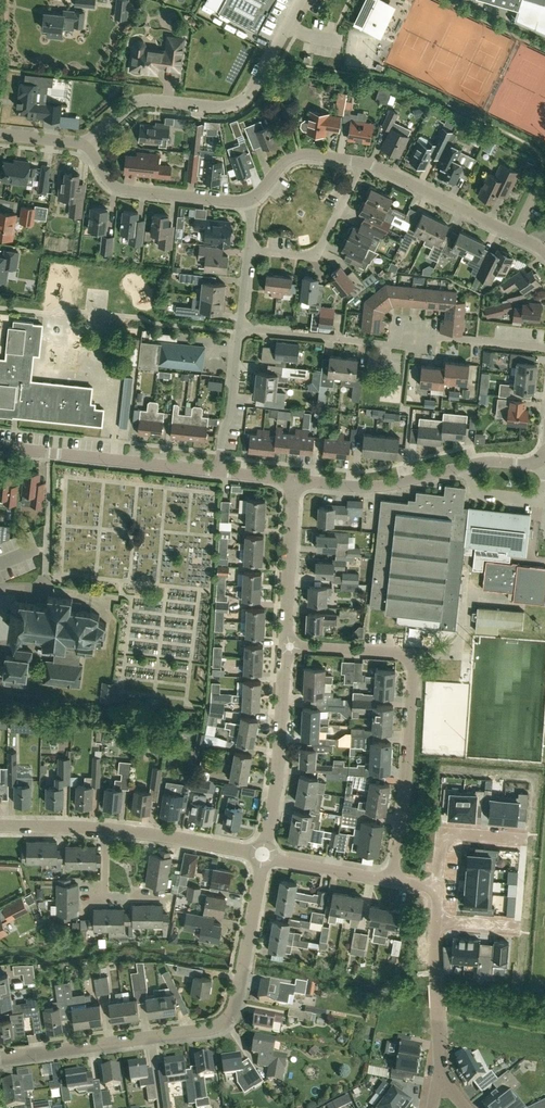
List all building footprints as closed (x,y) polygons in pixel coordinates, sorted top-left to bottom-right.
[(115,17),(127,18),(129,0),(117,0),(115,17)] [(219,10),(257,31),(258,31),(275,0),(224,0),(219,10)] [(356,23),(365,28),(366,26),(377,31),(389,6),(385,3),(386,1),(383,0),(367,0),(356,23)] [(518,8),(515,18),(544,32),(544,0),(492,0),(518,8)] [(83,27),(85,12),(64,10),(64,14),(45,12),(43,28),(49,28),(48,36),(62,38),(63,28),(74,30),(74,26),(83,27)] [(169,36),(167,51),(159,50),(145,48),(145,46),(145,43),(143,41),(141,40),(138,40),(136,42),(135,45),(132,68),(134,68),(135,69),(137,70),(138,70),(140,70),(141,69),(149,70),(149,69),(153,70),(153,71),(156,71),(157,66),(165,67),(180,69),(184,38),(169,36)] [(47,103),(47,102),(46,102),(46,103),(41,102),(41,101),(36,100),(37,85),(39,85),(39,83),(38,83),(38,75),(25,74),(24,83),(20,83),(19,100),(17,100),(17,101),(18,101),(17,106),(17,105),(17,106),(18,106),(18,109),(22,109),(21,114),(28,115),(28,117),(31,117),(32,115),(33,115),(33,117),(37,118),(37,117),(44,118),(44,119),(45,119),(45,118),(60,120),(60,121),(62,103),(61,103),(61,105),(47,103)] [(338,112),(343,113),(344,107),(345,107),(346,101),(338,100),(337,106),(339,106),(338,112)] [(356,119),(357,114),(349,113),(350,108),(345,107),(344,107),(343,113),(342,121),(348,122),(348,119),(350,120),(348,136),(353,137),(353,139),(367,141),(368,133),(371,133),(372,122),(356,119)] [(399,123),(397,125),(392,122),(397,113),(390,109),(383,125),(389,128),(390,127),(391,128),(382,146),(391,150),(391,152),(395,155),(397,153),(398,154),(411,129),(399,123)] [(304,131),(308,132),(325,134),(326,128),(339,130),(341,117),(328,114),(328,113),(311,110),(309,121),(306,121),(302,123),(301,127),(304,131)] [(237,119),(231,121),(234,128),(240,126),(237,119)] [(245,127),(249,139),(258,135),(263,149),(280,142),(276,133),(274,134),(270,125),(264,128),(261,120),(245,127)] [(190,152),(199,153),(203,123),(193,122),(190,152)] [(166,147),(168,132),(169,133),(170,124),(156,123),(156,126),(151,125),(151,124),(141,123),(140,140),(159,142),(159,146),(166,147)] [(431,154),(430,155),(439,159),(444,147),(444,146),(451,131),(443,128),(436,142),(435,144),(437,144),(432,154),(431,154)] [(424,167),(430,155),(431,154),(432,154),(437,144),(435,144),(429,140),(428,139),(421,136),(419,136),(417,141),(419,142),(410,160),(415,163),(415,164),(416,165),(420,167),(422,167),(422,166),(424,167)] [(251,173),(249,168),(245,156),(251,154),(246,141),(233,146),(235,154),(230,156),(238,177),(251,173)] [(448,142),(445,147),(444,147),(439,159),(436,164),(443,167),(440,174),(455,182),(459,174),(464,164),(455,159),(460,150),(461,148),(448,142)] [(170,177),(171,166),(158,165),(159,154),(138,152),(138,155),(127,154),(126,172),(170,177)] [(196,181),(197,175),(199,155),(199,153),(190,152),(187,180),(196,181)] [(197,175),(203,175),(203,180),(221,182),(222,175),(220,175),(221,173),(225,172),(222,155),(213,154),(212,159),(206,158),(206,156),(199,155),(197,175)] [(2,180),(26,184),(28,175),(34,176),(35,167),(29,166),(29,162),(20,161),(20,163),(5,161),(2,180)] [(42,164),(38,193),(46,194),(51,165),(42,164)] [(506,195),(517,171),(501,164),(495,176),(489,172),(479,193),(480,194),(481,196),(485,198),(488,198),(493,201),(498,191),(506,195)] [(70,215),(83,216),(86,184),(79,183),(80,174),(66,173),(65,181),(61,181),(59,198),(72,199),(70,215)] [(369,195),(367,200),(392,212),(392,213),(411,222),(417,210),(410,207),(407,214),(388,205),(392,198),(377,190),(378,189),(377,188),(372,186),(371,186),(368,193),(368,194),(369,195)] [(392,212),(367,200),(366,202),(365,201),(363,202),(360,208),(361,209),(362,210),(361,212),(365,213),(361,220),(372,226),(384,232),(384,231),(386,232),(389,225),(391,220),(389,219),(392,213),(392,212)] [(34,218),(46,220),(48,207),(35,205),(35,207),(23,206),(22,216),(16,215),(17,214),(0,211),(0,213),(0,236),(13,238),(16,219),(21,220),(21,221),(34,223),(34,218)] [(108,209),(104,208),(91,207),(89,229),(106,231),(108,209)] [(144,219),(138,218),(138,212),(124,210),(123,216),(120,216),(119,225),(122,225),(121,232),(123,232),(122,234),(130,235),(130,233),(133,233),(132,242),(142,243),(144,219)] [(416,240),(420,233),(426,236),(435,218),(423,212),(414,229),(414,230),(411,237),(413,238),(416,240)] [(152,239),(153,233),(161,233),(159,246),(173,247),(174,230),(168,229),(169,215),(154,213),(153,231),(146,230),(145,239),(152,239)] [(177,216),(177,223),(176,228),(175,241),(181,242),(182,229),(184,217),(177,216)] [(194,229),(201,229),(200,238),(218,240),(217,246),(229,247),(229,239),(231,240),(233,238),(233,234),(232,233),(230,232),(231,224),(230,224),(230,221),(195,218),(194,229)] [(430,258),(437,261),(442,251),(444,247),(434,242),(435,240),(439,242),(444,233),(448,224),(435,218),(426,236),(427,236),(424,243),(434,248),(430,258)] [(373,235),(381,238),(384,232),(372,226),(361,220),(361,221),(358,227),(354,225),(354,226),(353,227),(352,227),(351,227),(348,233),(348,235),(349,235),(348,237),(368,246),(373,235)] [(464,253),(473,236),(460,230),(454,241),(448,238),(442,251),(455,257),(458,250),(464,253)] [(114,237),(104,236),(103,236),(101,252),(112,253),(114,237)] [(399,248),(406,252),(412,240),(410,239),(404,236),(399,248)] [(476,275),(489,250),(488,250),(485,257),(479,254),(485,242),(473,236),(464,253),(470,256),(467,263),(474,266),(471,273),(476,275)] [(348,237),(347,240),(346,239),(345,240),(342,246),(342,247),(343,248),(343,249),(346,250),(342,258),(359,267),(360,265),(366,268),(369,263),(370,263),(372,259),(379,252),(368,246),(348,237)] [(228,255),(223,254),(223,248),(200,245),(198,257),(206,258),(205,268),(226,270),(228,255)] [(475,290),(481,277),(490,282),(496,270),(504,274),(513,256),(498,248),(495,253),(489,250),(476,275),(470,288),(475,290)] [(19,252),(5,250),(4,256),(0,256),(0,280),(4,280),(5,271),(8,272),(8,267),(17,268),(19,252)] [(358,293),(367,286),(363,281),(361,278),(355,283),(340,266),(332,273),(335,276),(330,280),(341,294),(352,286),(358,293)] [(531,269),(527,271),(524,266),(502,282),(508,291),(519,283),(524,291),(531,286),(533,288),(541,283),(538,279),(540,278),(540,277),(536,272),(535,272),(534,273),(531,269)] [(180,281),(197,282),(198,274),(180,272),(180,281)] [(278,297),(280,276),(273,275),(274,273),(267,272),(265,290),(272,291),(271,296),(278,297)] [(280,276),(278,297),(284,297),(284,292),(291,293),(293,275),(287,274),(286,276),(280,276)] [(321,306),(322,294),(316,293),(317,283),(318,277),(303,275),(301,297),(302,297),(301,304),(303,306),(310,307),(309,311),(312,311),(320,312),(321,306)] [(363,281),(367,286),(371,283),(367,277),(363,281)] [(197,294),(224,297),(224,294),(225,294),(227,293),(227,287),(226,286),(225,286),(225,282),(204,280),(202,294),(197,294)] [(397,303),(399,284),(386,283),(376,292),(390,309),(397,303)] [(411,305),(413,286),(399,284),(397,303),(411,305)] [(425,306),(427,287),(413,286),(411,305),(425,306)] [(439,308),(441,289),(427,287),(425,306),(439,308)] [(446,309),(457,300),(458,290),(441,289),(439,308),(446,309)] [(386,311),(390,309),(376,292),(365,300),(364,313),(383,314),(383,311),(386,311)] [(222,311),(224,297),(197,294),(196,294),(196,301),(197,303),(202,304),(201,309),(222,311)] [(445,316),(464,318),(466,301),(457,300),(446,309),(445,316)] [(513,309),(511,301),(503,303),(485,307),(487,318),(490,317),(505,313),(505,311),(513,309)] [(523,322),(524,317),(540,319),(542,303),(530,301),(529,303),(523,303),(523,308),(515,307),(513,324),(521,325),(521,322),(523,322)] [(176,313),(194,315),(195,307),(177,305),(176,313)] [(382,323),(383,314),(364,313),(362,329),(384,331),(385,324),(382,323)] [(320,314),(319,325),(332,326),(333,315),(320,314)] [(462,334),(464,318),(445,316),(444,325),(441,325),(441,332),(462,334)] [(91,403),(92,386),(31,380),(34,354),(39,355),(43,324),(33,323),(34,322),(14,320),(13,326),(9,326),(6,350),(7,351),(6,358),(0,358),(0,416),(13,417),(13,416),(102,425),(104,408),(95,407),(96,404),(91,403)] [(137,365),(140,338),(127,336),(124,364),(137,365)] [(158,369),(159,364),(203,369),(206,346),(161,341),(161,342),(142,340),(139,366),(158,369)] [(298,359),(299,343),(278,341),(277,351),(271,351),(271,346),(263,345),(262,360),(282,362),(282,358),(298,359)] [(516,375),(536,377),(538,363),(525,362),(526,354),(511,353),(510,365),(517,366),(516,375)] [(334,386),(335,377),(335,375),(342,375),(344,356),(330,355),(329,365),(322,364),(320,391),(318,410),(325,411),(328,386),(334,386)] [(344,356),(342,375),(349,376),(348,384),(361,385),(363,368),(357,368),(357,358),(344,356)] [(456,381),(458,362),(446,361),(445,368),(444,380),(456,381)] [(458,362),(456,381),(468,383),(470,363),(458,362)] [(431,385),(433,366),(422,365),(420,384),(431,385)] [(278,373),(268,372),(257,371),(257,372),(256,372),(255,372),(255,373),(254,381),(254,382),(255,382),(256,383),(277,385),(277,380),(288,381),(288,375),(305,377),(308,375),(309,368),(285,366),(283,366),(282,375),(278,374),(278,373)] [(444,380),(445,368),(433,366),(431,385),(443,386),(444,380)] [(535,391),(536,377),(516,375),(515,384),(508,383),(508,385),(500,385),(499,395),(531,398),(532,391),(535,391)] [(128,428),(132,386),(133,378),(125,377),(119,427),(128,428)] [(276,391),(277,385),(256,383),(255,396),(268,397),(269,397),(268,405),(284,406),(286,392),(276,391)] [(526,400),(498,397),(496,413),(508,414),(507,422),(527,424),(528,409),(525,409),(526,400)] [(150,434),(154,400),(150,400),(148,402),(147,409),(141,408),(138,433),(150,434)] [(154,400),(150,434),(162,435),(165,411),(158,410),(159,403),(157,401),(154,400)] [(183,438),(185,413),(179,413),(180,405),(178,403),(174,403),(171,436),(183,438)] [(194,439),(198,405),(194,405),(192,406),(192,414),(185,413),(183,438),(194,439)] [(198,405),(194,439),(206,440),(209,416),(202,415),(203,408),(201,406),(198,405)] [(453,438),(456,413),(444,411),(444,419),(442,437),(453,438)] [(456,413),(453,438),(465,439),(468,414),(456,413)] [(429,443),(432,418),(420,417),(417,442),(429,443)] [(442,437),(444,419),(432,418),(429,443),(441,445),(442,437)] [(309,430),(307,430),(307,424),(303,424),(302,429),(300,450),(307,451),(307,453),(313,453),(315,435),(308,434),(309,430)] [(287,451),(289,433),(283,432),(283,427),(277,426),(276,436),(277,436),(275,447),(282,448),(281,450),(287,451)] [(300,450),(302,429),(296,428),(296,433),(289,433),(287,451),(293,451),(294,449),(300,450)] [(262,450),(264,429),(258,429),(257,434),(251,433),(249,451),(255,452),(255,450),(262,450)] [(277,436),(276,436),(270,435),(270,430),(264,429),(262,450),(269,451),(268,453),(275,454),(275,447),(277,436)] [(336,454),(338,433),(332,432),(332,437),(325,436),(323,455),(329,455),(330,453),(336,454)] [(338,433),(336,454),(343,455),(343,457),(349,457),(351,439),(344,438),(344,434),(338,433)] [(374,454),(376,434),(364,433),(362,453),(374,454)] [(386,455),(388,435),(376,434),(374,454),(386,455)] [(388,435),(386,455),(398,457),(400,437),(388,435)] [(31,504),(43,505),(45,482),(39,481),(40,472),(26,471),(23,492),(32,493),(31,504)] [(12,483),(12,475),(0,473),(0,495),(5,496),(5,502),(16,503),(18,484),(12,483)] [(381,500),(370,605),(386,606),(385,610),(397,611),(396,622),(439,627),(456,629),(464,552),(465,544),(469,509),(464,508),(464,500),(465,499),(466,487),(445,485),(444,494),(417,491),(415,504),(381,500)] [(247,512),(265,513),(265,500),(248,499),(247,512)] [(221,511),(230,511),(230,501),(222,500),(221,511)] [(347,517),(347,515),(348,506),(327,505),(326,507),(320,506),(319,523),(333,524),(334,516),(347,517)] [(465,544),(464,552),(465,552),(472,553),(473,545),(475,546),(473,568),(482,570),(484,558),(510,561),(511,553),(526,555),(530,513),(507,511),(476,507),(469,506),(469,509),(465,544)] [(230,511),(221,511),(221,521),(229,521),(230,511)] [(264,526),(265,513),(247,512),(246,526),(264,526)] [(219,547),(228,547),(229,538),(231,538),(231,530),(232,530),(232,522),(221,522),(220,530),(220,538),(219,547)] [(318,534),(317,548),(336,549),(337,547),(348,548),(348,547),(348,537),(349,533),(329,531),(328,535),(318,534)] [(246,542),(245,548),(263,549),(264,536),(246,535),(246,537),(246,542)] [(228,558),(228,547),(219,547),(219,558),(218,558),(218,564),(228,564),(228,558)] [(348,548),(347,555),(354,555),(360,556),(360,548),(355,548),(348,547),(348,548)] [(245,561),(245,562),(262,563),(263,549),(245,548),(245,561)] [(316,574),(332,575),(333,575),(334,567),(345,568),(345,555),(336,554),(336,560),(334,560),(334,562),(317,561),(316,574)] [(486,560),(483,588),(514,592),(513,600),(544,603),(544,567),(486,560)] [(217,584),(226,584),(227,574),(230,575),(230,566),(218,566),(218,574),(217,584)] [(244,573),(243,585),(261,586),(262,572),(244,571),(244,573)] [(342,582),(359,583),(359,572),(343,572),(342,582)] [(359,583),(342,582),(341,582),(341,589),(359,590),(359,583)] [(226,584),(217,584),(217,593),(216,600),(228,601),(229,594),(226,594),(226,584)] [(243,585),(243,598),(261,599),(261,586),(243,585)] [(332,594),(332,587),(310,586),(309,602),(326,603),(327,593),(332,594)] [(53,661),(47,660),(44,682),(80,686),(83,665),(79,664),(80,653),(92,655),(93,645),(103,647),(105,634),(105,635),(106,634),(105,633),(106,624),(107,624),(107,623),(105,623),(99,620),(99,615),(100,615),(100,614),(99,615),(92,612),(92,609),(91,609),(91,611),(81,610),(82,608),(81,608),(82,602),(72,601),(72,600),(73,599),(72,598),(71,599),(61,598),(61,596),(60,596),(60,597),(50,596),(49,595),(48,596),(49,597),(48,604),(37,602),(37,604),(27,603),(28,600),(26,600),(26,603),(20,602),(20,603),(16,601),(16,600),(15,600),(15,601),(12,604),(11,604),(11,605),(12,605),(12,609),(11,609),(10,624),(14,624),(14,627),(15,629),(17,629),(17,633),(22,634),(22,636),(23,636),(23,634),(33,635),(33,637),(34,637),(35,635),(44,637),(43,645),(42,646),(43,647),(44,646),(54,648),(54,649),(55,649),(53,661)] [(229,612),(230,601),(216,601),(216,611),(229,612)] [(477,618),(476,630),(498,632),(499,625),(523,627),(525,610),(478,606),(477,612),(474,612),(473,618),(477,618)] [(248,609),(247,622),(265,622),(265,609),(248,608),(248,609)] [(357,618),(358,610),(340,609),(340,617),(357,618)] [(215,620),(224,620),(225,612),(216,611),(215,620)] [(338,614),(309,613),(308,629),(322,630),(323,623),(335,623),(337,621),(338,614)] [(224,620),(215,620),(215,630),(224,631),(224,620)] [(246,635),(264,636),(265,622),(247,622),(246,635)] [(245,658),(263,659),(264,645),(246,644),(245,658)] [(214,656),(222,656),(223,646),(214,646),(214,656)] [(31,659),(32,651),(14,648),(13,656),(6,655),(5,666),(2,665),(1,673),(4,674),(4,675),(6,675),(5,682),(26,685),(27,678),(29,658),(31,659)] [(222,667),(222,656),(214,656),(213,666),(222,667)] [(262,672),(263,659),(245,658),(244,671),(262,672)] [(354,684),(354,680),(355,673),(354,670),(355,661),(342,660),(342,673),(345,673),(345,683),(354,684)] [(333,675),(325,675),(326,668),(306,667),(306,668),(303,668),(303,681),(329,682),(332,682),(333,675)] [(354,680),(395,683),(396,669),(376,668),(376,676),(366,676),(366,674),(355,673),(354,680)] [(394,696),(395,683),(354,680),(376,682),(375,695),(394,696)] [(240,694),(261,695),(262,681),(244,681),(243,694),(240,694)] [(328,691),(329,682),(303,681),(302,693),(304,693),(304,694),(324,695),(328,696),(327,703),(341,704),(341,696),(333,696),(333,692),(328,691)] [(102,699),(112,700),(114,683),(104,682),(102,699)] [(211,708),(222,709),(224,709),(224,703),(232,700),(232,694),(220,693),(221,682),(212,682),(211,703),(211,708)] [(261,695),(240,694),(233,694),(233,700),(243,700),(243,707),(260,708),(261,695)] [(353,705),(352,711),(352,716),(359,717),(359,711),(365,712),(366,706),(361,706),(361,699),(353,698),(353,705)] [(341,704),(327,703),(327,710),(352,711),(353,705),(341,704)] [(374,718),(393,719),(394,705),(374,704),(374,718)] [(303,722),(329,724),(329,717),(320,716),(320,708),(304,707),(303,722)] [(223,717),(224,709),(222,709),(211,708),(210,713),(208,724),(216,725),(218,717),(223,717)] [(230,728),(256,732),(259,719),(242,716),(240,723),(226,721),(225,727),(230,728)] [(392,732),(393,719),(374,718),(373,731),(392,732)] [(329,730),(329,724),(303,722),(302,737),(319,738),(319,730),(329,730)] [(216,725),(208,724),(206,733),(205,741),(216,743),(217,736),(214,736),(216,725)] [(229,734),(238,736),(237,742),(254,746),(256,732),(230,728),(229,734)] [(364,747),(365,736),(351,735),(351,747),(364,747)] [(325,744),(334,745),(339,745),(339,738),(325,737),(325,744)] [(371,756),(391,757),(392,743),(372,742),(367,742),(367,748),(372,749),(371,756)] [(325,744),(308,743),(308,749),(302,748),(301,764),(306,764),(315,765),(316,762),(316,751),(325,752),(325,750),(333,751),(334,745),(325,744)] [(211,751),(203,749),(201,759),(210,761),(211,751)] [(8,767),(8,771),(8,780),(8,784),(16,784),(17,784),(17,777),(17,771),(17,752),(8,752),(8,767)] [(233,765),(250,768),(252,755),(235,752),(233,765)] [(101,772),(102,756),(95,756),(93,756),(92,771),(92,777),(93,777),(93,786),(100,786),(100,772),(101,772)] [(350,765),(349,773),(349,774),(362,775),(363,769),(370,769),(370,770),(390,771),(391,757),(371,756),(371,763),(366,762),(366,764),(357,764),(357,766),(350,765)] [(71,777),(71,770),(71,758),(59,758),(59,770),(58,770),(57,777),(64,777),(64,783),(70,783),(71,777)] [(207,772),(210,761),(201,759),(198,776),(198,777),(208,779),(210,772),(207,772)] [(119,773),(122,773),(131,774),(132,761),(120,760),(119,773)] [(321,764),(320,771),(327,772),(333,772),(349,773),(350,765),(344,765),(339,765),(339,766),(334,765),(333,765),(333,764),(322,764),(321,764)] [(248,781),(250,768),(233,765),(230,778),(248,781)] [(154,767),(151,786),(160,788),(163,768),(154,767)] [(363,780),(362,780),(362,775),(349,774),(348,774),(348,779),(353,779),(353,782),(352,785),(370,788),(369,795),(389,798),(390,797),(391,791),(391,790),(389,790),(390,784),(371,781),(363,780)] [(198,777),(198,776),(192,775),(189,788),(209,791),(211,779),(208,779),(198,777)] [(326,782),(318,780),(319,778),(301,775),(298,788),(325,793),(326,782)] [(85,785),(78,785),(77,804),(92,805),(93,786),(93,777),(92,777),(85,776),(85,785)] [(17,777),(17,784),(16,784),(16,790),(16,804),(30,804),(31,785),(32,785),(33,777),(17,777)] [(64,777),(57,777),(56,777),(56,786),(48,786),(47,804),(63,804),(63,787),(64,787),(64,783),(64,777)] [(123,780),(121,779),(116,779),(115,787),(107,787),(105,806),(121,808),(123,788),(122,788),(123,780)] [(8,780),(0,780),(0,807),(1,808),(3,795),(8,795),(8,790),(8,784),(8,780)] [(237,795),(239,784),(224,782),(222,793),(237,795)] [(445,787),(443,801),(450,802),(450,805),(449,816),(451,816),(450,818),(457,819),(457,817),(462,817),(464,793),(451,792),(452,788),(445,787)] [(331,794),(325,793),(298,788),(296,801),(314,804),(315,798),(330,800),(331,794)] [(485,789),(484,804),(490,804),(489,820),(503,821),(505,795),(492,794),(492,789),(485,789)] [(152,792),(150,792),(136,790),(134,803),(132,803),(131,811),(141,812),(142,810),(150,811),(152,792)] [(186,806),(188,792),(181,791),(181,794),(180,794),(180,792),(173,790),(172,793),(165,792),(162,813),(179,816),(181,805),(186,806)] [(464,793),(462,817),(466,818),(466,820),(473,820),(473,818),(475,818),(475,815),(476,804),(482,805),(484,791),(476,790),(476,792),(464,791),(464,793)] [(505,795),(503,821),(517,822),(517,819),(518,807),(527,807),(528,792),(519,792),(518,796),(505,795)] [(193,802),(192,802),(190,818),(202,820),(202,822),(208,823),(209,821),(211,822),(214,806),(205,805),(206,797),(194,794),(193,802)] [(389,799),(389,798),(369,795),(368,801),(360,800),(359,807),(367,808),(367,809),(385,812),(386,806),(388,806),(389,805),(390,800),(389,799)] [(239,827),(243,809),(235,807),(237,799),(229,797),(224,824),(239,827)] [(344,804),(343,811),(355,813),(365,815),(367,809),(367,808),(359,807),(344,804)] [(319,819),(321,810),(311,808),(310,814),(294,811),(292,824),(314,828),(315,818),(319,819)] [(353,825),(355,813),(343,811),(342,814),(341,822),(353,825)] [(341,822),(342,814),(337,814),(329,813),(329,816),(336,817),(335,821),(341,822)] [(360,835),(381,839),(381,837),(382,837),(383,831),(382,831),(383,823),(363,820),(357,819),(356,827),(361,828),(360,835)] [(323,837),(325,830),(314,828),(292,824),(290,836),(307,840),(322,843),(323,837)] [(329,844),(337,845),(339,832),(325,830),(323,837),(330,838),(329,844)] [(340,832),(339,832),(337,845),(337,849),(345,851),(348,833),(340,832)] [(381,840),(381,839),(360,835),(359,842),(353,842),(352,849),(358,850),(379,853),(380,846),(381,846),(382,840),(381,840)] [(42,862),(42,842),(28,841),(28,850),(23,850),(23,860),(27,860),(27,862),(42,862)] [(62,860),(62,851),(57,851),(57,842),(42,842),(42,862),(57,862),(57,860),(62,860)] [(81,867),(81,846),(67,846),(67,851),(62,851),(62,860),(66,860),(66,867),(81,867)] [(81,846),(81,867),(96,867),(96,865),(101,865),(101,855),(96,855),(96,846),(81,846)] [(467,866),(468,866),(492,868),(495,868),(496,856),(499,856),(499,849),(484,847),(484,854),(475,853),(468,853),(467,866)] [(149,868),(169,871),(172,857),(169,856),(170,852),(160,850),(159,855),(151,854),(149,868)] [(194,876),(196,864),(197,864),(199,854),(184,851),(182,861),(183,861),(181,873),(194,876)] [(468,866),(467,879),(491,881),(492,868),(468,866)] [(218,890),(219,884),(228,886),(231,870),(214,867),(214,869),(206,867),(205,875),(213,876),(210,889),(218,890)] [(167,886),(169,871),(149,868),(147,883),(155,884),(154,889),(164,891),(165,886),(167,886)] [(509,882),(517,883),(518,870),(510,870),(509,882)] [(58,899),(78,899),(78,884),(70,884),(70,879),(60,879),(60,884),(58,884),(58,899)] [(466,891),(465,892),(490,894),(490,893),(491,881),(467,879),(466,891)] [(324,903),(325,902),(327,890),(319,889),(318,893),(314,892),(314,894),(295,890),(297,883),(281,880),(279,894),(294,897),(301,898),(315,901),(317,901),(318,901),(324,903)] [(186,888),(188,888),(186,898),(199,900),(202,887),(188,885),(188,886),(179,884),(177,892),(180,892),(186,888)] [(344,921),(345,913),(348,894),(334,891),(329,920),(336,921),(336,920),(344,921)] [(465,892),(464,905),(471,905),(479,906),(479,912),(494,914),(494,906),(492,906),(493,894),(490,893),(490,894),(465,892),(466,891),(465,891),(465,892)] [(204,915),(212,916),(213,911),(224,912),(226,897),(207,893),(204,915)] [(292,911),(294,897),(279,894),(276,909),(292,911)] [(348,894),(345,913),(352,914),(350,924),(358,925),(363,897),(348,894)] [(8,918),(27,908),(22,898),(3,907),(8,918)] [(314,908),(315,901),(301,898),(300,905),(314,908)] [(78,899),(58,899),(58,914),(60,914),(60,919),(70,919),(70,914),(78,913),(78,899)] [(313,910),(311,920),(323,923),(327,902),(325,902),(324,903),(318,901),(316,911),(313,910)] [(148,925),(148,905),(133,905),(133,913),(129,913),(129,923),(133,923),(133,925),(148,925)] [(148,905),(148,925),(163,926),(163,923),(168,923),(168,913),(163,913),(163,905),(148,905)] [(371,905),(368,921),(376,922),(374,932),(381,934),(386,907),(371,905)] [(386,907),(381,934),(387,935),(389,925),(397,926),(400,910),(386,907)] [(109,909),(104,909),(94,909),(94,917),(89,917),(89,927),(94,927),(94,930),(109,930),(109,909)] [(129,923),(129,913),(124,913),(124,909),(109,909),(109,930),(124,930),(124,923),(129,923)] [(215,917),(212,916),(204,915),(187,912),(185,924),(184,930),(200,932),(200,936),(219,940),(221,924),(214,922),(215,917)] [(55,915),(47,915),(47,924),(55,924),(55,915)] [(323,925),(323,923),(311,920),(297,918),(290,916),(289,922),(290,922),(289,924),(296,925),(309,928),(322,930),(323,925)] [(273,927),(272,933),(300,939),(301,933),(288,930),(289,924),(290,922),(289,922),(274,919),(274,921),(272,920),(271,927),(273,927)] [(320,940),(319,943),(318,948),(325,949),(326,941),(327,941),(330,926),(323,925),(322,930),(320,940)] [(358,954),(362,932),(354,930),(350,953),(358,954)] [(362,932),(358,954),(364,955),(365,948),(366,948),(369,933),(362,932)] [(300,939),(272,933),(269,949),(284,952),(286,944),(299,946),(304,946),(304,947),(308,947),(318,949),(318,948),(319,943),(305,940),(300,939)] [(452,950),(443,950),(444,971),(452,972),(453,962),(465,963),(467,939),(465,939),(465,938),(464,939),(460,938),(460,937),(460,938),(453,938),(452,946),(452,950)] [(399,954),(402,939),(394,938),(392,953),(399,954)] [(467,939),(465,963),(477,964),(476,976),(477,977),(484,977),(486,955),(479,954),(480,943),(480,940),(474,939),(473,939),(469,939),(469,938),(468,938),(468,939),(467,939)] [(484,977),(484,978),(492,979),(492,972),(493,965),(504,966),(507,966),(509,942),(494,941),(494,944),(493,955),(486,955),(484,977)] [(144,961),(137,961),(138,971),(140,987),(143,1001),(147,1001),(149,1015),(163,1013),(159,988),(154,989),(155,995),(147,996),(148,986),(144,962),(144,961)] [(14,974),(23,973),(25,983),(36,982),(34,963),(22,963),(12,964),(14,974)] [(190,976),(192,968),(178,965),(176,973),(190,976)] [(138,971),(132,972),(134,988),(140,987),(138,971)] [(195,974),(195,975),(192,990),(209,994),(212,978),(195,974)] [(10,989),(8,975),(0,976),(0,991),(10,989)] [(104,994),(104,993),(110,993),(108,975),(101,976),(104,994)] [(97,995),(104,994),(101,976),(94,977),(97,995)] [(166,987),(159,988),(163,1013),(177,1011),(177,1008),(176,1004),(185,1001),(178,987),(173,976),(166,979),(170,987),(173,992),(166,993),(166,987)] [(69,981),(63,982),(66,1005),(72,1004),(75,1026),(89,1024),(85,995),(84,993),(72,995),(69,981)] [(295,994),(305,996),(308,983),(297,981),(296,987),(288,986),(279,984),(279,987),(262,984),(259,1000),(287,1005),(288,996),(294,998),(295,994)] [(66,1005),(63,982),(55,983),(58,1000),(65,999),(66,1005)] [(12,1004),(13,1013),(23,1011),(32,1010),(39,1009),(38,996),(26,998),(27,1002),(16,1003),(15,997),(11,998),(10,989),(0,991),(0,1005),(12,1004)] [(122,992),(126,1018),(140,1016),(137,997),(129,998),(128,991),(122,992)] [(112,1020),(126,1018),(122,992),(116,993),(117,1000),(109,1001),(112,1020)] [(85,995),(89,1024),(103,1022),(100,1003),(92,1004),(90,994),(85,995)] [(60,1006),(54,1007),(44,1008),(48,1030),(63,1027),(60,1006)] [(39,1009),(32,1010),(32,1011),(32,1015),(35,1031),(42,1030),(39,1009)] [(313,1014),(289,1010),(288,1017),(298,1019),(298,1022),(311,1024),(313,1014)] [(25,1024),(23,1011),(13,1013),(10,1013),(11,1019),(0,1020),(0,1036),(14,1034),(13,1026),(25,1024)] [(257,1013),(254,1028),(272,1031),(274,1033),(276,1033),(280,1034),(282,1024),(283,1024),(284,1016),(268,1013),(268,1015),(257,1013)] [(398,1037),(395,1057),(420,1062),(422,1048),(410,1045),(411,1039),(398,1037)] [(268,1078),(277,1080),(282,1081),(284,1068),(285,1068),(287,1058),(273,1055),(276,1042),(256,1038),(253,1054),(259,1055),(257,1067),(270,1069),(268,1078)] [(456,1062),(468,1085),(476,1081),(484,1091),(492,1085),(493,1085),(496,1083),(496,1082),(498,1081),(491,1072),(486,1075),(481,1066),(477,1068),(470,1055),(468,1056),(465,1050),(455,1055),(458,1061),(456,1062)] [(197,1058),(198,1067),(199,1077),(214,1075),(212,1056),(197,1058)] [(242,1069),(241,1066),(240,1056),(222,1058),(225,1075),(236,1073),(238,1084),(241,1084),(246,1091),(253,1085),(255,1088),(264,1082),(255,1069),(247,1075),(243,1069),(242,1069)] [(417,1076),(420,1062),(395,1057),(391,1077),(404,1080),(405,1073),(414,1075),(417,1076)] [(165,1062),(168,1079),(169,1084),(176,1083),(175,1078),(185,1076),(186,1085),(193,1084),(191,1071),(185,1071),(184,1060),(165,1062)] [(155,1085),(149,1086),(146,1063),(145,1063),(144,1061),(138,1062),(138,1064),(129,1065),(131,1082),(140,1081),(141,1088),(147,1087),(149,1101),(157,1100),(155,1085)] [(61,1088),(61,1086),(59,1075),(57,1064),(51,1065),(54,1082),(49,1082),(50,1089),(61,1088)] [(104,1069),(106,1087),(121,1085),(119,1067),(104,1069)] [(61,1086),(61,1088),(63,1103),(71,1102),(69,1090),(77,1089),(77,1091),(80,1093),(86,1092),(88,1090),(87,1087),(94,1087),(92,1074),(86,1075),(85,1071),(66,1074),(68,1086),(61,1086)] [(491,1098),(483,1104),(484,1105),(486,1107),(509,1107),(514,1104),(513,1102),(506,1094),(518,1084),(508,1072),(498,1081),(496,1082),(496,1083),(501,1089),(498,1092),(496,1094),(491,1098)] [(28,1092),(34,1092),(34,1091),(33,1085),(32,1084),(30,1076),(18,1078),(18,1081),(3,1083),(5,1095),(28,1092)] [(201,1082),(194,1083),(197,1107),(209,1106),(208,1099),(204,1099),(201,1082)] [(395,1107),(410,1107),(412,1105),(411,1104),(411,1103),(400,1095),(404,1089),(395,1083),(393,1082),(389,1087),(391,1089),(383,1099),(395,1107)] [(161,1086),(164,1107),(172,1107),(168,1085),(161,1086)] [(104,1107),(112,1107),(110,1091),(102,1093),(104,1107)] [(28,1092),(5,1095),(7,1107),(10,1107),(26,1106),(25,1100),(29,1100),(28,1092)] [(104,1107),(102,1093),(93,1094),(95,1107),(104,1107)] [(383,1099),(381,1098),(374,1107),(395,1107),(383,1099)] [(339,1100),(333,1103),(335,1107),(342,1107),(343,1107),(339,1100)]
